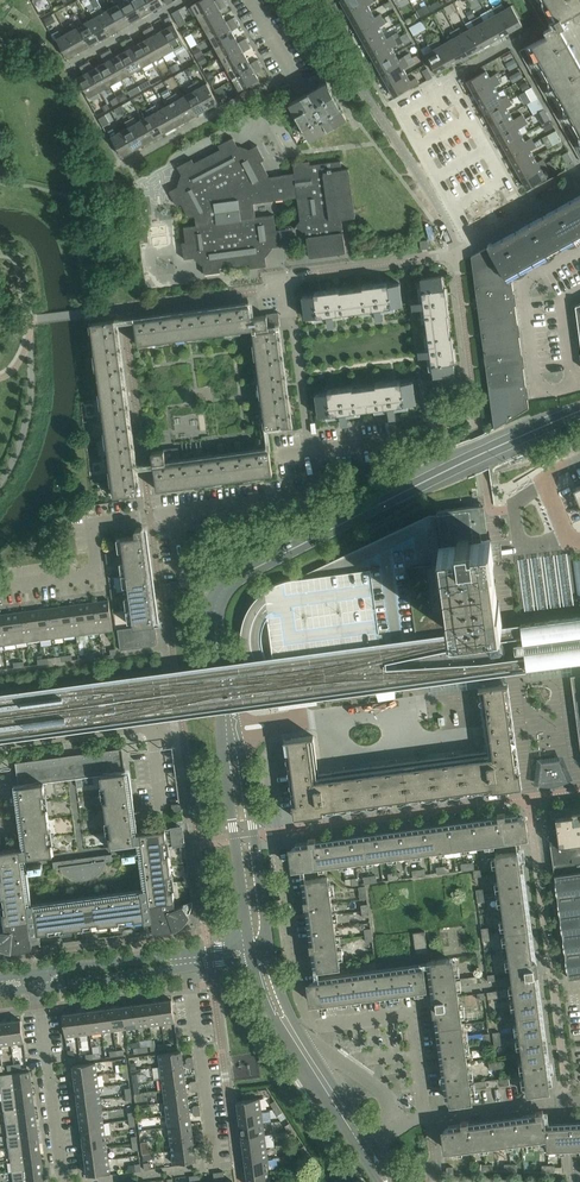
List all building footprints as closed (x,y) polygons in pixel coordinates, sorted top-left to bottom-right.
[(91,1),(96,10),(101,7),(102,7),(98,0),(94,0),(91,1)] [(110,9),(120,28),(131,22),(118,0),(113,0),(116,6),(110,9)] [(131,22),(142,16),(132,0),(126,0),(125,1),(125,0),(118,0),(131,22)] [(142,16),(152,11),(146,0),(132,0),(142,16)] [(152,11),(163,4),(161,0),(146,0),(152,11)] [(198,16),(217,5),(214,0),(201,0),(192,5),(198,16)] [(346,11),(367,0),(341,0),(340,0),(346,11)] [(346,11),(352,22),(372,11),(368,5),(374,2),(373,0),(367,0),(346,11)] [(545,26),(550,24),(552,26),(549,28),(539,33),(542,39),(520,51),(579,159),(579,63),(560,28),(565,26),(562,21),(564,20),(572,15),(579,11),(579,0),(530,0),(545,26)] [(453,3),(444,8),(448,15),(457,10),(453,3)] [(502,4),(497,6),(511,31),(522,25),(512,5),(505,9),(502,4)] [(217,5),(198,16),(204,26),(223,16),(217,5)] [(428,5),(417,11),(418,13),(420,17),(431,11),(428,5)] [(496,14),(490,18),(501,37),(511,31),(497,6),(493,9),(496,14)] [(101,7),(96,10),(110,34),(120,28),(110,9),(104,13),(101,7)] [(95,18),(89,21),(99,40),(110,34),(96,10),(91,12),(95,18)] [(472,10),(467,12),(471,20),(476,17),(472,10)] [(372,11),(352,22),(358,33),(383,19),(380,14),(375,17),(372,11)] [(181,14),(174,18),(179,27),(186,22),(181,14)] [(481,15),(476,18),(490,43),(501,37),(490,18),(484,21),(481,15)] [(223,16),(204,26),(210,37),(229,26),(223,16)] [(165,19),(169,27),(163,30),(174,49),(174,50),(177,55),(188,49),(174,24),(173,22),(170,17),(165,19)] [(475,26),(469,29),(480,49),(490,43),(476,18),(472,21),(475,26)] [(76,21),(75,22),(89,46),(99,40),(89,21),(83,24),(80,19),(79,19),(76,21)] [(383,19),(358,33),(364,43),(383,32),(380,26),(386,23),(383,19)] [(422,21),(417,23),(422,31),(426,28),(425,26),(422,21)] [(73,30),(67,33),(78,52),(89,46),(75,22),(70,24),(73,30)] [(229,26),(210,37),(216,48),(235,37),(229,26)] [(460,27),(455,30),(469,55),(480,49),(469,29),(463,33),(460,27)] [(163,30),(153,36),(163,55),(174,50),(174,49),(163,30)] [(454,38),(448,41),(458,61),(469,55),(455,30),(450,32),(454,38)] [(78,52),(67,33),(62,36),(59,31),(54,34),(57,39),(67,58),(78,52)] [(383,32),(364,43),(370,54),(395,40),(392,35),(387,38),(383,32)] [(407,33),(400,37),(405,45),(412,41),(407,33)] [(153,36),(142,42),(153,61),(163,55),(153,36)] [(235,37),(216,48),(222,58),(241,47),(235,37)] [(439,39),(434,42),(448,66),(458,61),(448,41),(442,45),(439,39)] [(395,40),(370,54),(376,64),(395,53),(392,47),(397,44),(395,40)] [(142,42),(131,48),(142,67),(153,61),(142,42)] [(448,66),(434,42),(429,44),(432,50),(426,53),(437,73),(448,66)] [(241,47),(222,58),(228,69),(247,58),(241,47)] [(131,48),(121,54),(132,73),(142,67),(131,48)] [(198,49),(193,51),(197,58),(202,55),(198,49)] [(395,53),(376,64),(382,75),(407,61),(404,56),(399,59),(395,53)] [(121,54),(110,60),(121,79),(132,73),(121,54)] [(202,55),(197,58),(201,65),(206,63),(202,55)] [(247,58),(228,69),(234,79),(253,69),(247,58)] [(514,59),(508,62),(512,70),(518,66),(514,59)] [(110,60),(100,66),(110,85),(121,79),(110,60)] [(407,61),(382,75),(388,85),(407,75),(404,69),(409,66),(407,61)] [(85,64),(89,72),(100,91),(110,85),(100,66),(94,69),(90,62),(85,64)] [(80,67),(84,74),(78,78),(89,97),(100,91),(89,72),(85,64),(80,67)] [(178,64),(171,67),(174,72),(181,68),(178,64)] [(253,69),(234,79),(240,90),(259,80),(253,69)] [(467,81),(473,92),(498,79),(495,74),(490,77),(486,71),(467,81)] [(520,71),(515,74),(519,80),(524,77),(520,71)] [(407,75),(388,85),(394,96),(419,83),(416,77),(410,81),(407,75)] [(498,79),(473,92),(479,103),(498,92),(495,86),(501,83),(498,79)] [(198,81),(193,84),(207,109),(218,102),(207,83),(201,87),(198,81)] [(527,82),(522,85),(525,90),(530,87),(527,82)] [(308,93),(290,103),(296,115),(303,128),(304,128),(310,139),(328,129),(329,129),(347,119),(341,107),(333,94),(327,83),(309,93),(309,92),(308,93)] [(192,92),(186,95),(197,114),(207,109),(193,84),(189,87),(192,92)] [(153,88),(146,92),(149,97),(155,93),(153,88)] [(532,88),(520,95),(526,105),(529,103),(533,101),(538,98),(532,88)] [(168,89),(161,93),(164,98),(171,94),(168,89)] [(498,92),(479,103),(485,114),(510,100),(507,95),(502,98),(498,92)] [(177,93),(172,96),(186,120),(197,114),(186,95),(180,99),(177,93)] [(123,94),(117,97),(121,102),(128,98),(126,95),(123,94)] [(171,104),(165,107),(175,126),(186,120),(172,96),(167,98),(171,104)] [(117,97),(111,101),(114,106),(120,103),(117,97)] [(538,98),(533,101),(539,111),(544,108),(538,98)] [(510,100),(485,114),(491,124),(510,113),(507,107),(513,104),(510,100)] [(156,105),(151,108),(165,132),(175,126),(165,107),(159,110),(156,105)] [(149,116),(143,119),(154,138),(165,132),(151,108),(146,110),(149,116)] [(510,113),(491,124),(497,135),(525,119),(522,114),(514,119),(510,113)] [(548,115),(539,120),(542,124),(544,123),(550,119),(548,115)] [(134,117),(130,119),(144,144),(154,138),(143,119),(138,122),(134,117)] [(128,128),(122,131),(133,150),(144,144),(130,119),(125,122),(128,128)] [(525,119),(497,135),(503,146),(522,135),(519,129),(528,124),(525,119)] [(550,119),(544,123),(548,130),(554,126),(550,119)] [(133,150),(122,131),(116,134),(113,129),(109,131),(112,137),(111,137),(122,156),(133,150)] [(556,130),(548,135),(553,145),(562,140),(556,130)] [(522,135),(503,146),(509,156),(534,142),(531,138),(526,141),(522,135)] [(282,246),(280,230),(276,230),(274,215),(255,217),(253,203),(297,197),(301,221),(304,220),(309,257),(346,252),(342,219),(348,218),(349,218),(355,217),(349,169),(342,169),(341,161),(310,165),(310,161),(305,162),(293,163),(295,173),(282,175),(282,181),(266,183),(263,178),(269,175),(262,161),(265,160),(257,145),(244,152),(240,150),(233,138),(219,145),(221,150),(195,164),(192,159),(178,167),(184,180),(183,184),(170,191),(178,206),(182,203),(190,217),(196,216),(197,225),(184,227),(186,242),(182,243),(185,259),(199,257),(203,260),(205,274),(221,272),(220,267),(250,263),(250,268),(267,266),(265,252),(268,248),(282,246)] [(534,142),(509,156),(515,167),(534,156),(531,150),(536,147),(534,142)] [(568,152),(562,155),(569,168),(575,164),(568,152)] [(534,156),(515,167),(521,177),(546,164),(543,159),(538,162),(534,156)] [(546,164),(521,177),(527,189),(554,174),(549,166),(547,167),(546,164)] [(489,247),(505,276),(511,273),(512,276),(579,238),(579,196),(489,247)] [(140,231),(141,243),(148,242),(147,230),(140,231)] [(429,248),(428,240),(420,241),(421,249),(429,248)] [(471,257),(476,288),(512,283),(512,282),(508,282),(505,276),(489,247),(471,257)] [(421,279),(422,292),(423,294),(424,294),(427,315),(425,315),(427,328),(449,325),(447,313),(449,313),(445,288),(444,288),(442,276),(421,279)] [(363,288),(351,290),(354,311),(367,310),(367,308),(390,305),(390,307),(403,305),(400,283),(388,285),(388,283),(363,287),(363,288)] [(512,283),(476,288),(478,303),(515,299),(512,283)] [(315,293),(315,295),(303,296),(306,318),(321,316),(321,314),(341,312),(342,313),(354,311),(351,290),(340,291),(340,290),(315,293)] [(515,299),(478,303),(480,319),(517,314),(515,299)] [(253,329),(266,428),(290,425),(276,319),(280,319),(279,312),(267,314),(267,315),(252,317),(250,305),(134,320),(137,344),(253,329)] [(517,314),(480,319),(482,334),(519,330),(517,314)] [(91,323),(114,497),(138,494),(115,320),(91,323)] [(449,325),(427,328),(429,340),(430,340),(432,351),(433,363),(432,363),(434,376),(455,373),(454,361),(455,361),(452,336),(450,336),(449,325)] [(519,330),(482,334),(484,350),(521,345),(519,330)] [(521,345),(484,350),(488,381),(525,377),(521,345)] [(525,377),(488,381),(494,428),(494,429),(505,423),(529,408),(528,402),(525,377)] [(376,386),(364,388),(367,409),(380,408),(380,406),(391,405),(403,403),(403,405),(416,403),(413,381),(401,383),(401,381),(388,383),(376,385),(376,386)] [(328,391),(328,393),(316,394),(319,416),(334,414),(334,413),(355,410),(355,411),(367,409),(364,388),(353,389),(353,388),(328,391)] [(152,452),(153,463),(157,490),(273,474),(269,450),(166,464),(164,450),(152,452)] [(437,511),(438,515),(440,536),(480,531),(488,530),(484,507),(484,505),(463,508),(437,511)] [(430,516),(402,529),(422,681),(494,671),(493,668),(497,666),(499,663),(501,661),(502,656),(503,654),(503,653),(500,653),(499,647),(502,647),(501,646),(500,643),(498,639),(496,638),(494,625),(499,624),(502,624),(503,624),(500,601),(499,601),(498,601),(495,583),(497,582),(496,580),(495,580),(492,562),(494,562),(494,561),(491,539),(487,539),(483,540),(482,540),(480,531),(440,536),(438,515),(433,516),(432,515),(431,515),(430,515),(430,516)] [(135,536),(121,538),(133,628),(155,625),(142,528),(137,529),(136,529),(135,530),(135,531),(135,532),(135,536)] [(274,585),(265,590),(267,602),(266,602),(266,603),(267,603),(269,620),(274,658),(382,644),(372,571),(297,580),(287,581),(274,585)] [(245,663),(246,663),(256,662),(267,661),(267,660),(265,655),(264,653),(264,650),(263,648),(262,645),(262,644),(262,641),(262,639),(262,638),(262,635),(262,633),(262,631),(263,629),(263,627),(264,626),(265,623),(266,621),(268,621),(268,620),(269,620),(267,603),(266,603),(266,602),(267,602),(265,590),(263,592),(260,594),(258,596),(256,599),(254,601),(252,604),(250,606),(248,609),(247,612),(246,615),(244,618),(243,621),(243,624),(242,627),(241,630),(241,633),(241,636),(241,640),(241,643),(241,646),(242,649),(242,652),(243,655),(244,658),(245,663)] [(109,600),(96,602),(100,633),(113,631),(109,600)] [(96,602),(84,604),(88,634),(100,633),(96,602)] [(84,604),(72,605),(76,636),(88,634),(84,604)] [(72,605),(60,607),(64,637),(76,636),(72,605)] [(60,607),(48,609),(52,639),(64,637),(60,607)] [(48,609),(36,610),(40,641),(52,639),(48,609)] [(36,610),(24,612),(28,642),(40,641),(36,610)] [(24,612),(12,613),(16,644),(28,642),(24,612)] [(12,613),(0,615),(4,646),(16,644),(12,613)] [(531,623),(521,625),(523,644),(518,645),(518,650),(524,650),(524,651),(525,656),(526,655),(526,653),(539,651),(541,667),(545,667),(579,662),(579,617),(531,623)] [(155,625),(133,628),(118,630),(120,650),(153,646),(154,646),(155,645),(156,644),(157,643),(157,642),(157,641),(157,640),(157,639),(155,625)] [(571,676),(579,745),(579,674),(571,676)] [(522,787),(518,760),(508,684),(478,688),(484,732),(487,751),(319,774),(314,736),(284,740),(294,817),(522,787)] [(122,748),(71,755),(74,779),(101,775),(125,772),(122,748)] [(67,756),(16,762),(19,786),(44,783),(71,779),(67,756)] [(541,762),(539,781),(543,782),(543,785),(544,785),(544,782),(546,783),(550,783),(551,783),(553,782),(557,782),(560,781),(562,780),(563,780),(564,783),(563,779),(567,777),(560,760),(541,762)] [(140,832),(134,833),(125,772),(101,775),(102,786),(105,786),(107,800),(104,801),(107,822),(110,821),(112,836),(109,836),(110,847),(142,843),(140,832)] [(27,847),(20,848),(22,859),(53,855),(52,844),(49,844),(47,830),(50,829),(47,808),(44,809),(42,794),(45,794),(44,783),(19,786),(27,847)] [(181,812),(180,804),(172,804),(172,812),(181,812)] [(551,812),(551,815),(550,815),(547,815),(569,978),(579,976),(579,808),(551,812)] [(506,818),(505,814),(498,815),(498,819),(316,844),(316,840),(308,841),(309,845),(295,847),(292,848),(291,850),(290,853),(290,854),(291,863),(292,864),(293,866),(295,868),(298,869),(304,868),(327,865),(494,843),(516,839),(523,838),(525,837),(527,835),(527,832),(527,831),(526,823),(526,821),(524,819),(522,817),(520,817),(518,817),(518,813),(513,813),(513,817),(506,818)] [(158,930),(160,931),(162,931),(165,931),(168,930),(170,930),(173,929),(174,928),(175,928),(178,926),(180,925),(181,924),(183,923),(184,921),(185,920),(187,917),(189,914),(191,911),(192,908),(192,906),(193,904),(193,902),(193,901),(176,907),(173,889),(171,890),(169,875),(171,875),(169,854),(166,854),(165,847),(180,845),(181,852),(186,851),(185,844),(184,844),(181,827),(175,827),(140,832),(142,843),(143,850),(149,893),(150,904),(154,903),(155,914),(152,915),(153,927),(154,930),(156,930),(158,930)] [(536,959),(532,960),(516,839),(494,843),(512,978),(514,989),(528,1094),(543,1092),(544,1092),(547,1090),(548,1088),(549,1085),(549,1084),(553,1083),(552,1078),(548,1079),(534,975),(538,974),(536,959)] [(0,945),(2,946),(6,948),(9,949),(11,950),(13,950),(14,950),(17,950),(19,950),(22,950),(25,949),(28,948),(30,947),(33,946),(32,943),(31,932),(27,931),(25,920),(29,920),(28,909),(22,866),(23,866),(22,859),(20,848),(0,851),(0,869),(1,876),(0,876),(0,889),(1,898),(4,897),(6,912),(3,912),(5,929),(0,929),(0,945)] [(124,853),(124,855),(125,861),(137,859),(136,851),(124,853)] [(53,862),(54,865),(54,869),(62,867),(63,870),(64,871),(66,872),(67,873),(68,874),(69,875),(71,876),(73,877),(75,878),(77,878),(78,879),(81,879),(82,879),(84,879),(85,879),(87,878),(89,878),(91,877),(93,876),(94,876),(96,875),(98,873),(99,872),(100,871),(101,869),(102,868),(103,867),(104,865),(105,863),(105,862),(113,861),(112,854),(53,862)] [(461,864),(462,870),(473,869),(474,867),(473,862),(461,864)] [(29,865),(30,873),(43,872),(42,864),(29,865)] [(304,868),(308,899),(304,899),(305,907),(309,906),(314,942),(310,943),(311,950),(315,950),(318,970),(340,967),(327,865),(304,868)] [(436,867),(437,874),(449,872),(449,866),(436,867)] [(412,871),(413,877),(425,875),(424,869),(412,871)] [(388,874),(389,880),(401,879),(400,872),(388,874)] [(364,877),(365,884),(377,882),(376,876),(364,877)] [(365,886),(359,887),(361,899),(367,899),(365,886)] [(483,889),(476,890),(478,902),(484,901),(483,889)] [(149,893),(142,894),(142,893),(141,894),(36,908),(35,908),(28,909),(29,920),(25,920),(27,931),(31,932),(32,943),(39,942),(40,946),(41,946),(39,933),(49,931),(49,928),(63,927),(63,929),(84,927),(84,924),(98,922),(99,925),(120,922),(119,919),(134,917),(134,920),(144,919),(146,932),(147,932),(146,928),(153,927),(152,915),(155,914),(154,903),(150,904),(149,893)] [(369,917),(368,904),(361,905),(363,917),(369,917)] [(488,927),(481,928),(483,941),(490,940),(488,927)] [(373,941),(371,929),(365,930),(366,942),(373,941)] [(425,931),(413,933),(416,954),(428,952),(425,931)] [(431,961),(432,968),(436,1000),(432,1000),(434,1015),(438,1014),(447,1084),(441,1085),(442,1088),(444,1088),(446,1098),(449,1097),(450,1099),(451,1101),(453,1103),(456,1103),(457,1103),(472,1101),(471,1089),(458,996),(454,965),(454,963),(452,961),(450,959),(448,959),(446,959),(431,961)] [(376,962),(340,967),(318,970),(319,981),(313,982),(311,983),(309,985),(308,988),(308,989),(309,997),(310,999),(311,1001),(313,1003),(316,1004),(318,1003),(319,1008),(328,1007),(328,1002),(427,989),(424,967),(377,973),(376,962)] [(460,979),(461,985),(478,983),(477,976),(460,979)] [(510,996),(509,989),(488,992),(489,999),(510,996)] [(172,1000),(159,1001),(162,1024),(175,1022),(172,1000)] [(159,1001),(147,1003),(150,1026),(162,1024),(159,1001)] [(147,1003),(135,1005),(138,1027),(150,1026),(147,1003)] [(135,1005),(123,1006),(126,1029),(138,1027),(135,1005)] [(123,1006),(111,1008),(114,1031),(126,1029),(123,1006)] [(111,1008),(99,1009),(102,1032),(114,1031),(111,1008)] [(99,1009),(87,1011),(90,1034),(102,1032),(99,1009)] [(87,1011),(75,1013),(78,1035),(90,1034),(87,1011)] [(78,1035),(75,1013),(62,1014),(66,1037),(78,1035)] [(21,1020),(8,1022),(11,1044),(24,1043),(21,1020)] [(0,1023),(0,1046),(11,1044),(8,1022),(0,1023)] [(500,1032),(493,1033),(495,1045),(501,1044),(500,1032)] [(491,1046),(490,1033),(483,1034),(485,1046),(491,1046)] [(159,1054),(161,1066),(183,1063),(182,1051),(159,1054)] [(501,1061),(494,1062),(489,1063),(490,1069),(502,1068),(501,1061)] [(73,1065),(75,1078),(97,1075),(96,1062),(73,1065)] [(183,1063),(161,1066),(162,1078),(185,1075),(183,1063)] [(1,1088),(32,1084),(30,1071),(0,1075),(0,1080),(1,1088)] [(139,1073),(132,1074),(133,1082),(140,1081),(139,1073)] [(97,1075),(75,1078),(76,1090),(99,1087),(97,1075)] [(185,1075),(162,1078),(164,1090),(187,1087),(185,1075)] [(474,1082),(475,1089),(522,1082),(521,1076),(474,1082)] [(32,1084),(1,1088),(3,1100),(33,1096),(32,1084)] [(99,1087),(76,1090),(78,1102),(101,1099),(99,1087)] [(187,1087),(164,1090),(165,1102),(188,1099),(187,1087)] [(33,1096),(3,1100),(4,1112),(35,1108),(33,1096)] [(237,1101),(239,1114),(262,1111),(260,1098),(237,1101)] [(101,1099),(78,1102),(79,1114),(102,1111),(101,1099)] [(188,1099),(165,1102),(167,1115),(190,1111),(188,1099)] [(271,1103),(274,1109),(279,1106),(275,1101),(271,1103)] [(35,1108),(4,1112),(6,1124),(36,1120),(35,1108)] [(102,1111),(79,1114),(81,1126),(104,1123),(102,1111)] [(190,1111),(167,1115),(169,1127),(191,1123),(190,1111)] [(262,1111),(239,1114),(240,1126),(263,1123),(262,1111)] [(571,1124),(546,1126),(544,1115),(543,1112),(536,1113),(536,1117),(469,1125),(469,1121),(461,1123),(462,1126),(452,1128),(448,1129),(445,1130),(444,1132),(443,1135),(443,1136),(444,1145),(444,1144),(444,1146),(446,1148),(448,1150),(451,1151),(452,1150),(452,1151),(547,1138),(547,1149),(573,1148),(579,1147),(579,1124),(571,1124)] [(36,1120),(6,1124),(7,1136),(38,1132),(36,1120)] [(104,1123),(81,1126),(83,1138),(105,1135),(104,1123)] [(191,1123),(169,1127),(170,1139),(193,1135),(191,1123)] [(263,1123),(240,1126),(242,1138),(265,1135),(263,1123)] [(285,1126),(289,1132),(293,1129),(289,1123),(285,1126)] [(293,1129),(289,1132),(293,1137),(297,1135),(293,1129)] [(38,1132),(7,1136),(9,1148),(40,1144),(38,1132)] [(105,1135),(83,1138),(84,1150),(107,1147),(105,1135)] [(193,1135),(170,1139),(172,1151),(195,1147),(193,1135)] [(265,1135),(242,1138),(244,1150),(266,1147),(265,1135)] [(40,1144),(9,1148),(11,1160),(41,1156),(40,1144)] [(300,1148),(304,1154),(308,1151),(304,1146),(300,1148)] [(107,1147),(84,1150),(86,1162),(109,1159),(107,1147)] [(195,1147),(172,1151),(174,1163),(196,1160),(195,1147)] [(266,1147),(244,1150),(245,1162),(268,1159),(266,1147)] [(308,1151),(304,1154),(308,1160),(312,1157),(308,1151)] [(41,1156),(11,1160),(12,1172),(43,1168),(41,1156)] [(109,1159),(86,1162),(88,1175),(110,1172),(109,1159)] [(268,1159),(245,1162),(247,1174),(270,1171),(268,1159)] [(12,1172),(14,1181),(28,1181),(44,1180),(43,1168),(12,1172)] [(247,1174),(248,1181),(271,1181),(270,1171),(247,1174)]
